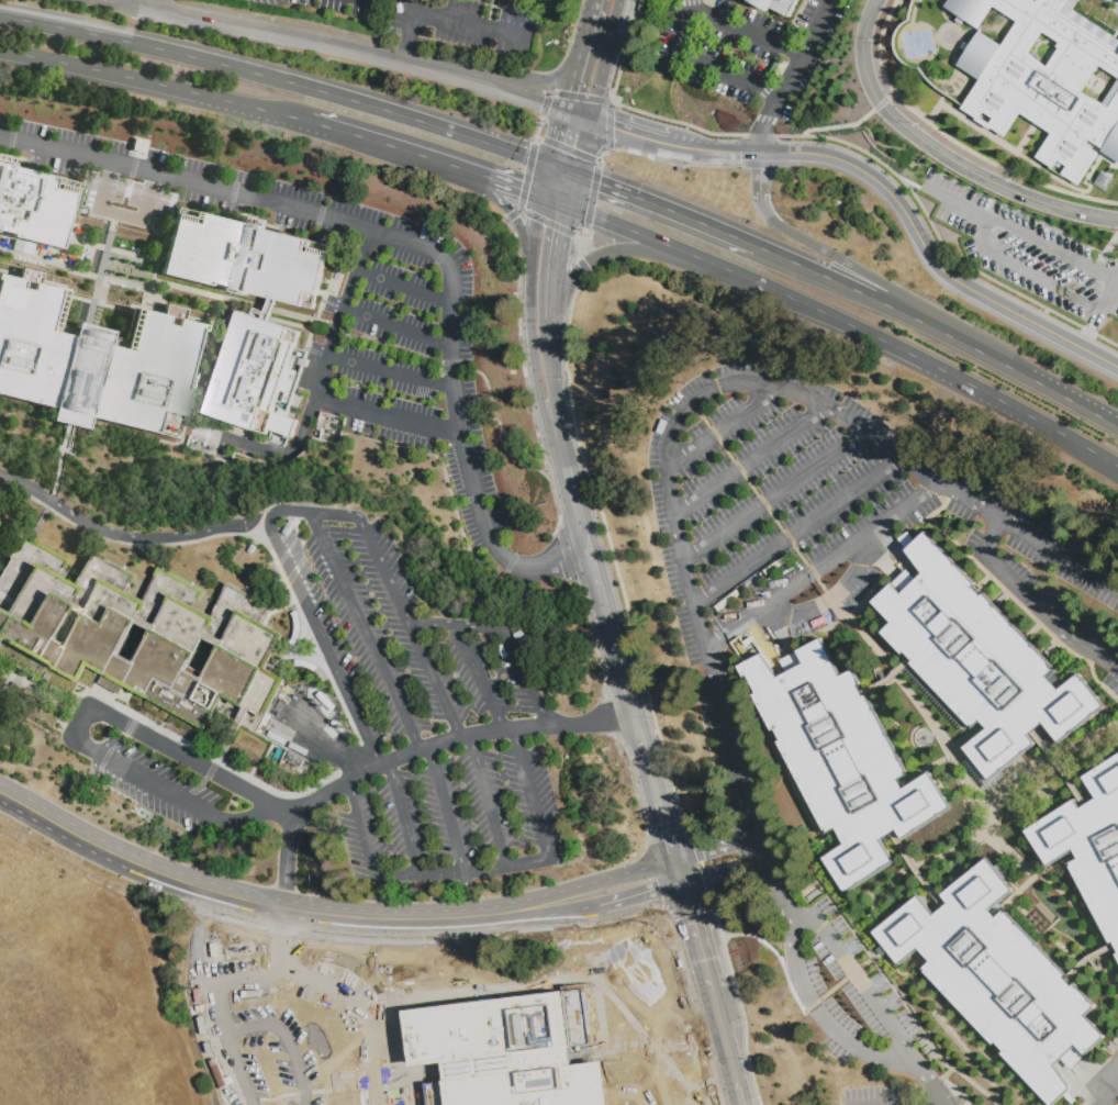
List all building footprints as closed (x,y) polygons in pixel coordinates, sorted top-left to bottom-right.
[(790,19),(754,0),(799,0),(790,19)] [(944,8),(949,0),(1029,0),(1036,4),(1038,0),(1078,0),(1072,10),(1117,40),(1117,79),(1117,162),(1102,152),(1078,187),(1035,158),(1051,134),(1020,114),(1004,138),(960,109),(979,80),(957,67),(965,54),(960,51),(964,43),(970,46),(980,32),(1002,46),(1017,22),(993,7),(979,30),(963,20),(961,25),(955,22),(959,16),(944,8)] [(11,233),(0,231),(0,155),(14,158),(12,167),(60,179),(59,185),(75,188),(59,248),(11,236),(11,233)] [(288,305),(249,295),(248,298),(227,293),(227,290),(211,286),(210,289),(161,277),(178,211),(244,226),(245,219),(267,224),(266,233),(287,238),(331,249),(315,312),(288,305)] [(74,228),(87,231),(86,238),(72,235),(74,228)] [(347,261),(335,295),(331,294),(343,260),(347,261)] [(56,410),(0,396),(0,282),(0,277),(21,282),(23,272),(43,277),(41,288),(70,294),(63,327),(77,331),(78,326),(113,335),(112,339),(126,343),(134,311),(165,319),(167,308),(187,313),(183,323),(205,328),(204,334),(202,333),(192,375),(202,377),(198,394),(192,393),(189,405),(180,442),(92,420),(89,432),(54,423),(56,410)] [(206,415),(210,404),(241,315),(288,332),(301,336),(289,373),(279,403),(275,415),(290,421),(298,424),(292,440),(290,439),(268,432),(267,437),(206,415)] [(1036,746),(992,780),(965,748),(988,729),(984,726),(982,723),(971,733),(963,725),(963,723),(955,715),(954,716),(953,716),(953,715),(942,704),(942,703),(943,702),(940,699),(938,700),(936,697),(937,696),(933,692),(935,691),(910,666),(914,663),(912,661),(905,655),(903,657),(882,635),(893,625),(887,620),(886,622),(880,615),(882,614),(874,605),(873,609),(870,605),(873,604),(907,571),(918,582),(926,574),(907,549),(898,540),(907,533),(916,542),(925,533),(975,588),(974,589),(976,592),(982,598),(984,595),(1026,640),(1050,666),(1053,670),(1054,670),(1054,672),(1054,673),(1048,680),(1054,687),(1060,692),(1080,677),(1105,707),(1059,745),(1041,726),(1032,734),(1028,737),(1036,746)] [(78,684),(0,642),(0,581),(11,560),(0,554),(0,544),(14,551),(22,538),(66,562),(57,580),(72,588),(90,555),(134,578),(125,595),(141,603),(159,570),(203,594),(194,611),(210,618),(227,587),(271,611),(262,627),(282,638),(265,671),(283,681),(266,715),(272,718),(261,738),(255,735),(264,721),(224,699),(205,732),(124,688),(119,696),(99,685),(103,677),(87,668),(78,684)] [(275,566),(293,604),(293,606),(289,609),(270,568),(275,566)] [(293,617),(292,617),(298,615),(299,616),(299,618),(300,620),(300,622),(300,624),(301,625),(301,627),(301,629),(301,630),(301,633),(301,634),(300,636),(300,638),(300,639),(299,641),(298,643),(298,645),(297,647),(295,648),(294,649),(293,648),(291,647),(291,645),(292,644),(293,643),(293,641),(294,640),(294,638),(294,637),(295,635),(295,634),(295,632),(295,630),(295,628),(295,627),(295,625),(294,624),(294,622),(294,621),(293,618),(293,617)] [(848,892),(824,856),(846,841),(842,836),(837,827),(828,831),(808,794),(774,733),(752,696),(757,694),(747,677),(742,679),(736,668),(764,654),(781,674),(786,672),(781,661),(821,639),(841,677),(853,671),(863,691),(909,774),(901,779),(903,783),(906,788),(929,773),(941,790),(953,810),(903,837),(897,827),(893,830),(882,837),(897,860),(848,892)] [(297,669),(297,663),(298,663),(300,663),(301,663),(303,663),(304,665),(306,665),(308,665),(309,666),(311,666),(312,667),(313,667),(315,668),(316,669),(317,670),(318,670),(315,676),(314,674),(313,673),(312,672),(311,672),(310,671),(309,671),(308,670),(306,670),(304,670),(303,669),(302,669),(301,669),(300,669),(298,669),(297,669)] [(1084,779),(1117,758),(1117,951),(1117,949),(1114,944),(1111,945),(1070,869),(1073,868),(1072,866),(1080,861),(1076,857),(1074,852),(1050,869),(1026,833),(1076,802),(1082,811),(1086,807),(1097,801),(1084,779)] [(1075,1091),(1058,1104),(1049,1104),(1002,1057),(1005,1053),(1003,1051),(997,1046),(994,1048),(952,1003),(923,972),(931,963),(926,957),(920,950),(899,968),(873,935),(893,919),(919,897),(925,904),(935,917),(947,909),(950,906),(943,896),(990,861),(988,860),(988,858),(991,857),(997,866),(996,869),(1007,882),(1010,882),(1017,890),(1015,892),(1015,893),(994,911),(996,914),(998,916),(996,918),(997,920),(1004,914),(1006,916),(1009,914),(1037,942),(1039,942),(1064,970),(1064,972),(1067,976),(1065,979),(1067,981),(1070,983),(1072,982),(1074,985),(1073,989),(1077,983),(1100,1007),(1089,1017),(1109,1037),(1072,1071),(1063,1060),(1055,1068),(1075,1091)] [(585,1096),(592,1104),(552,1104),(506,1046),(491,1058),(511,1085),(517,1081),(528,1096),(523,1101),(526,1104),(446,1104),(436,1092),(433,1093),(422,1079),(506,1014),(503,1011),(499,1014),(488,1000),(505,985),(516,1001),(513,1003),(515,1006),(551,979),(622,1069),(585,1096)]
